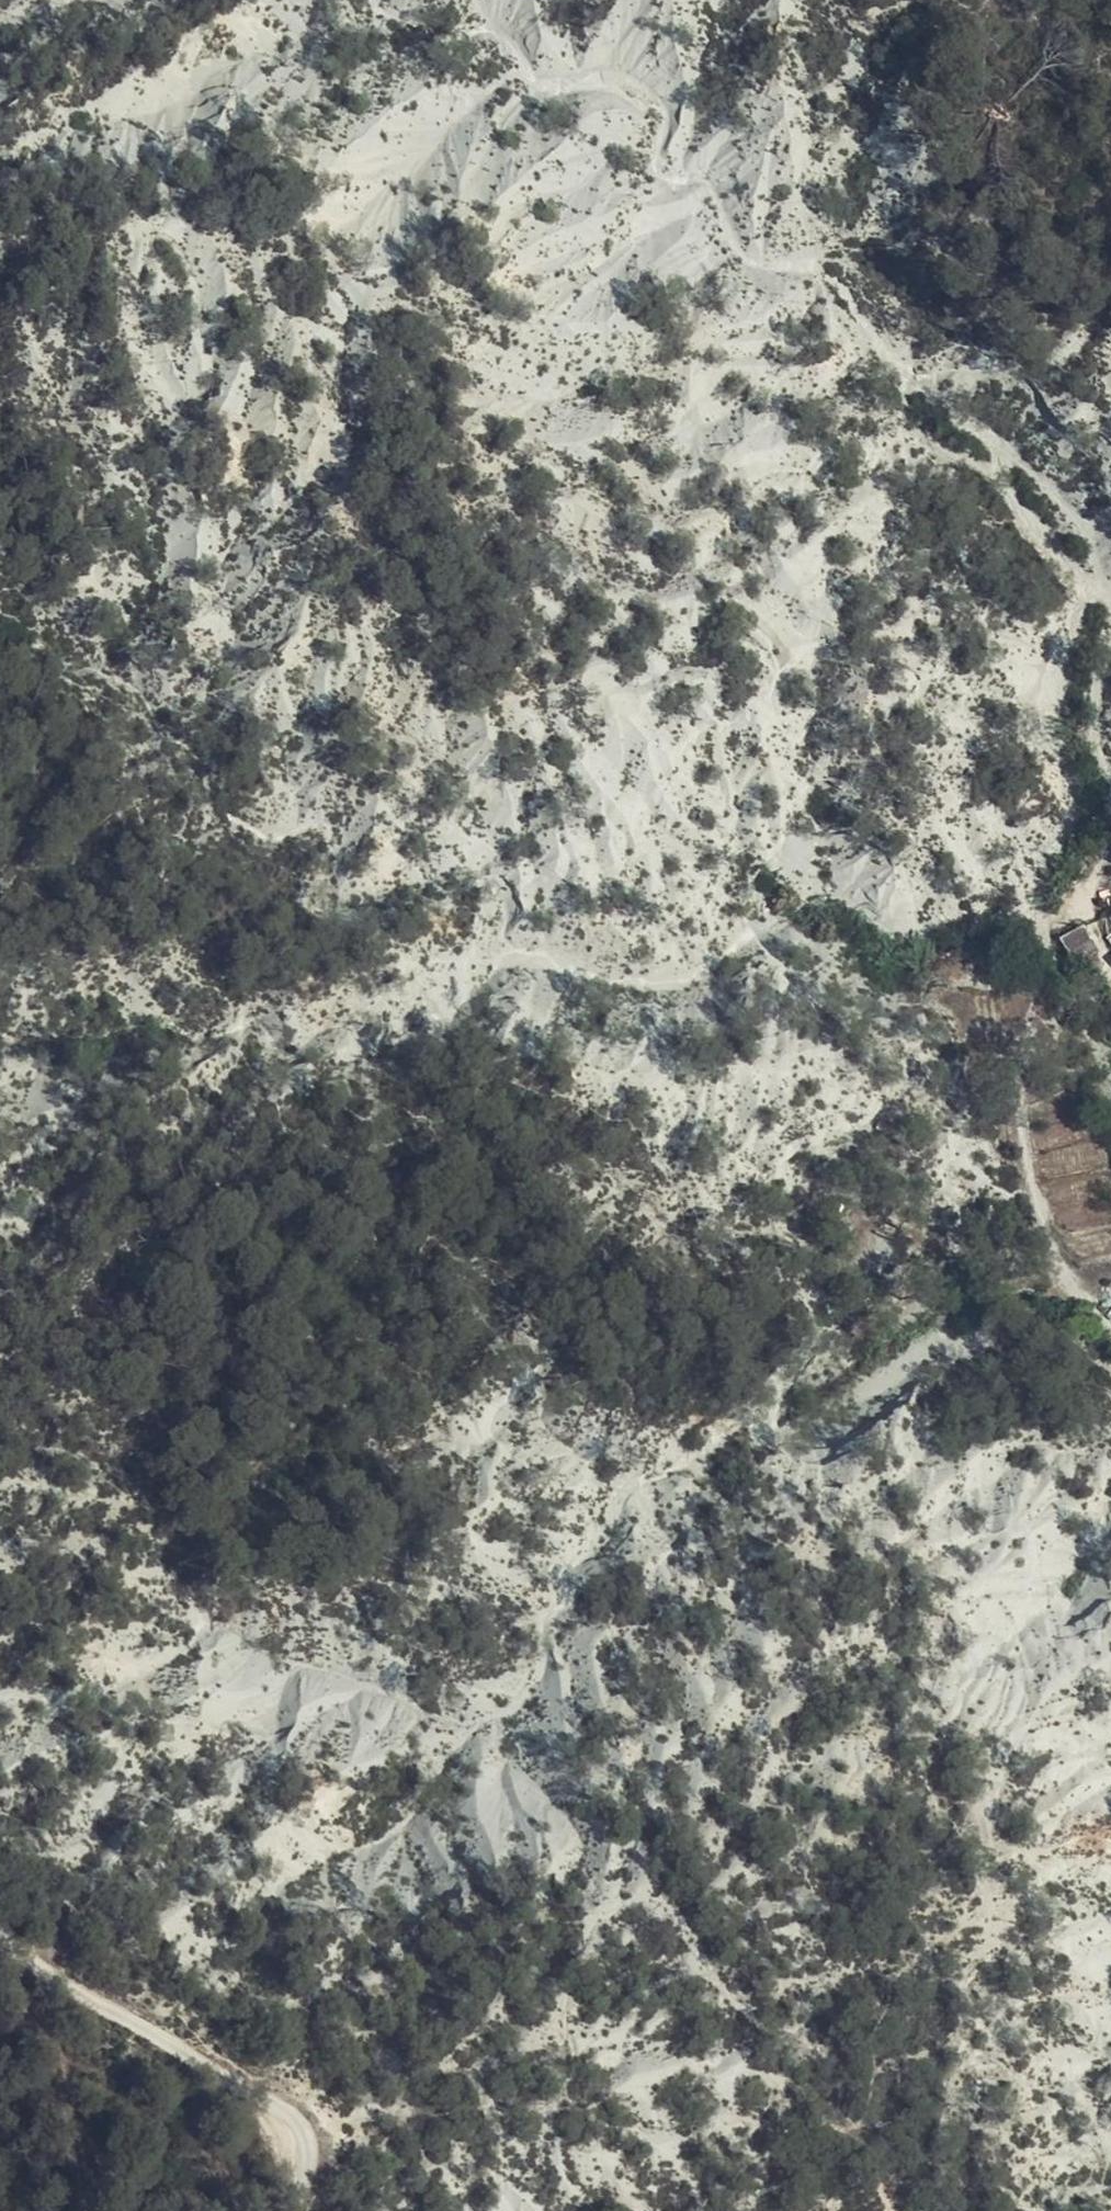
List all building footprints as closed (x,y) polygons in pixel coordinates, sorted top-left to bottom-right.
[(1085,924),(1065,932),(1074,954),(1094,946),(1085,924)]
